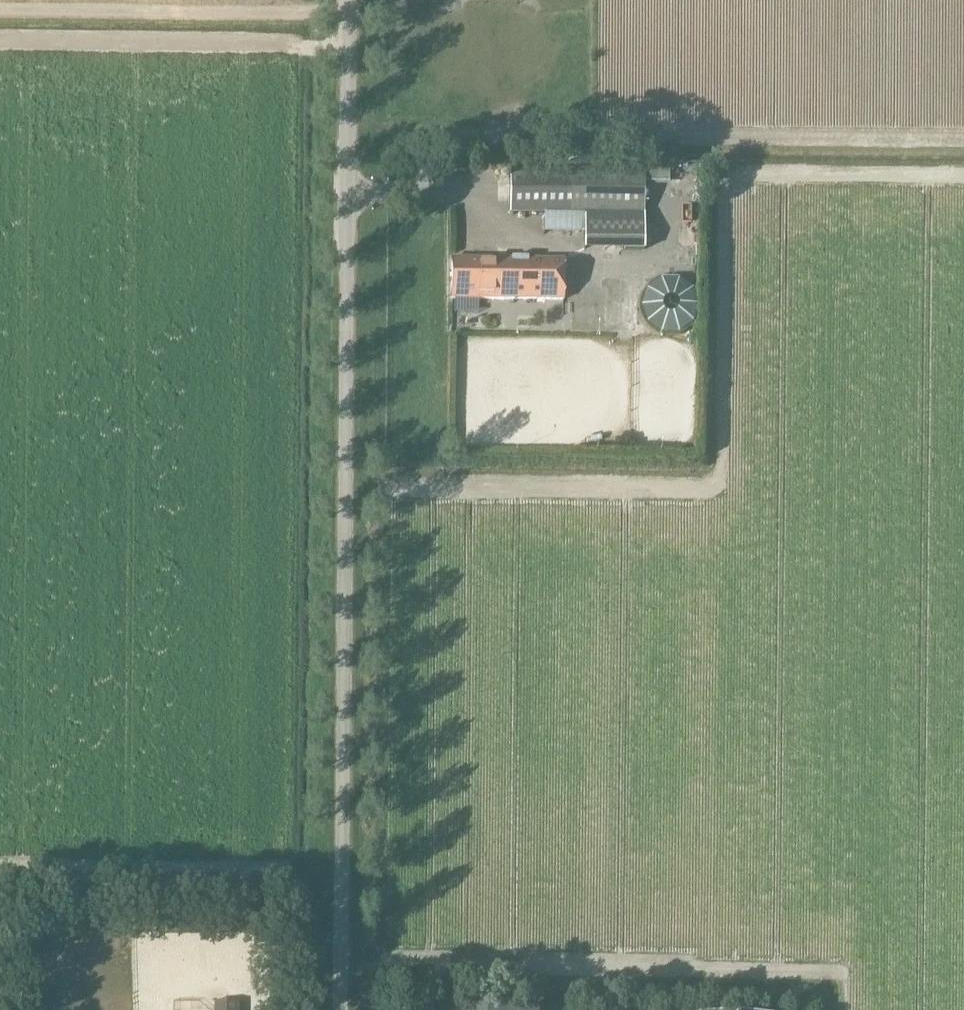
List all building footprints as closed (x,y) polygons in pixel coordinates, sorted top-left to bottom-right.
[(585,213),(584,250),(645,250),(646,171),(511,170),(510,212),(585,213)] [(649,224),(659,223),(658,207),(647,207),(649,224)] [(563,299),(564,259),(452,258),(451,298),(563,299)] [(238,1002),(223,1001),(223,1009),(238,1009),(238,1002)]
